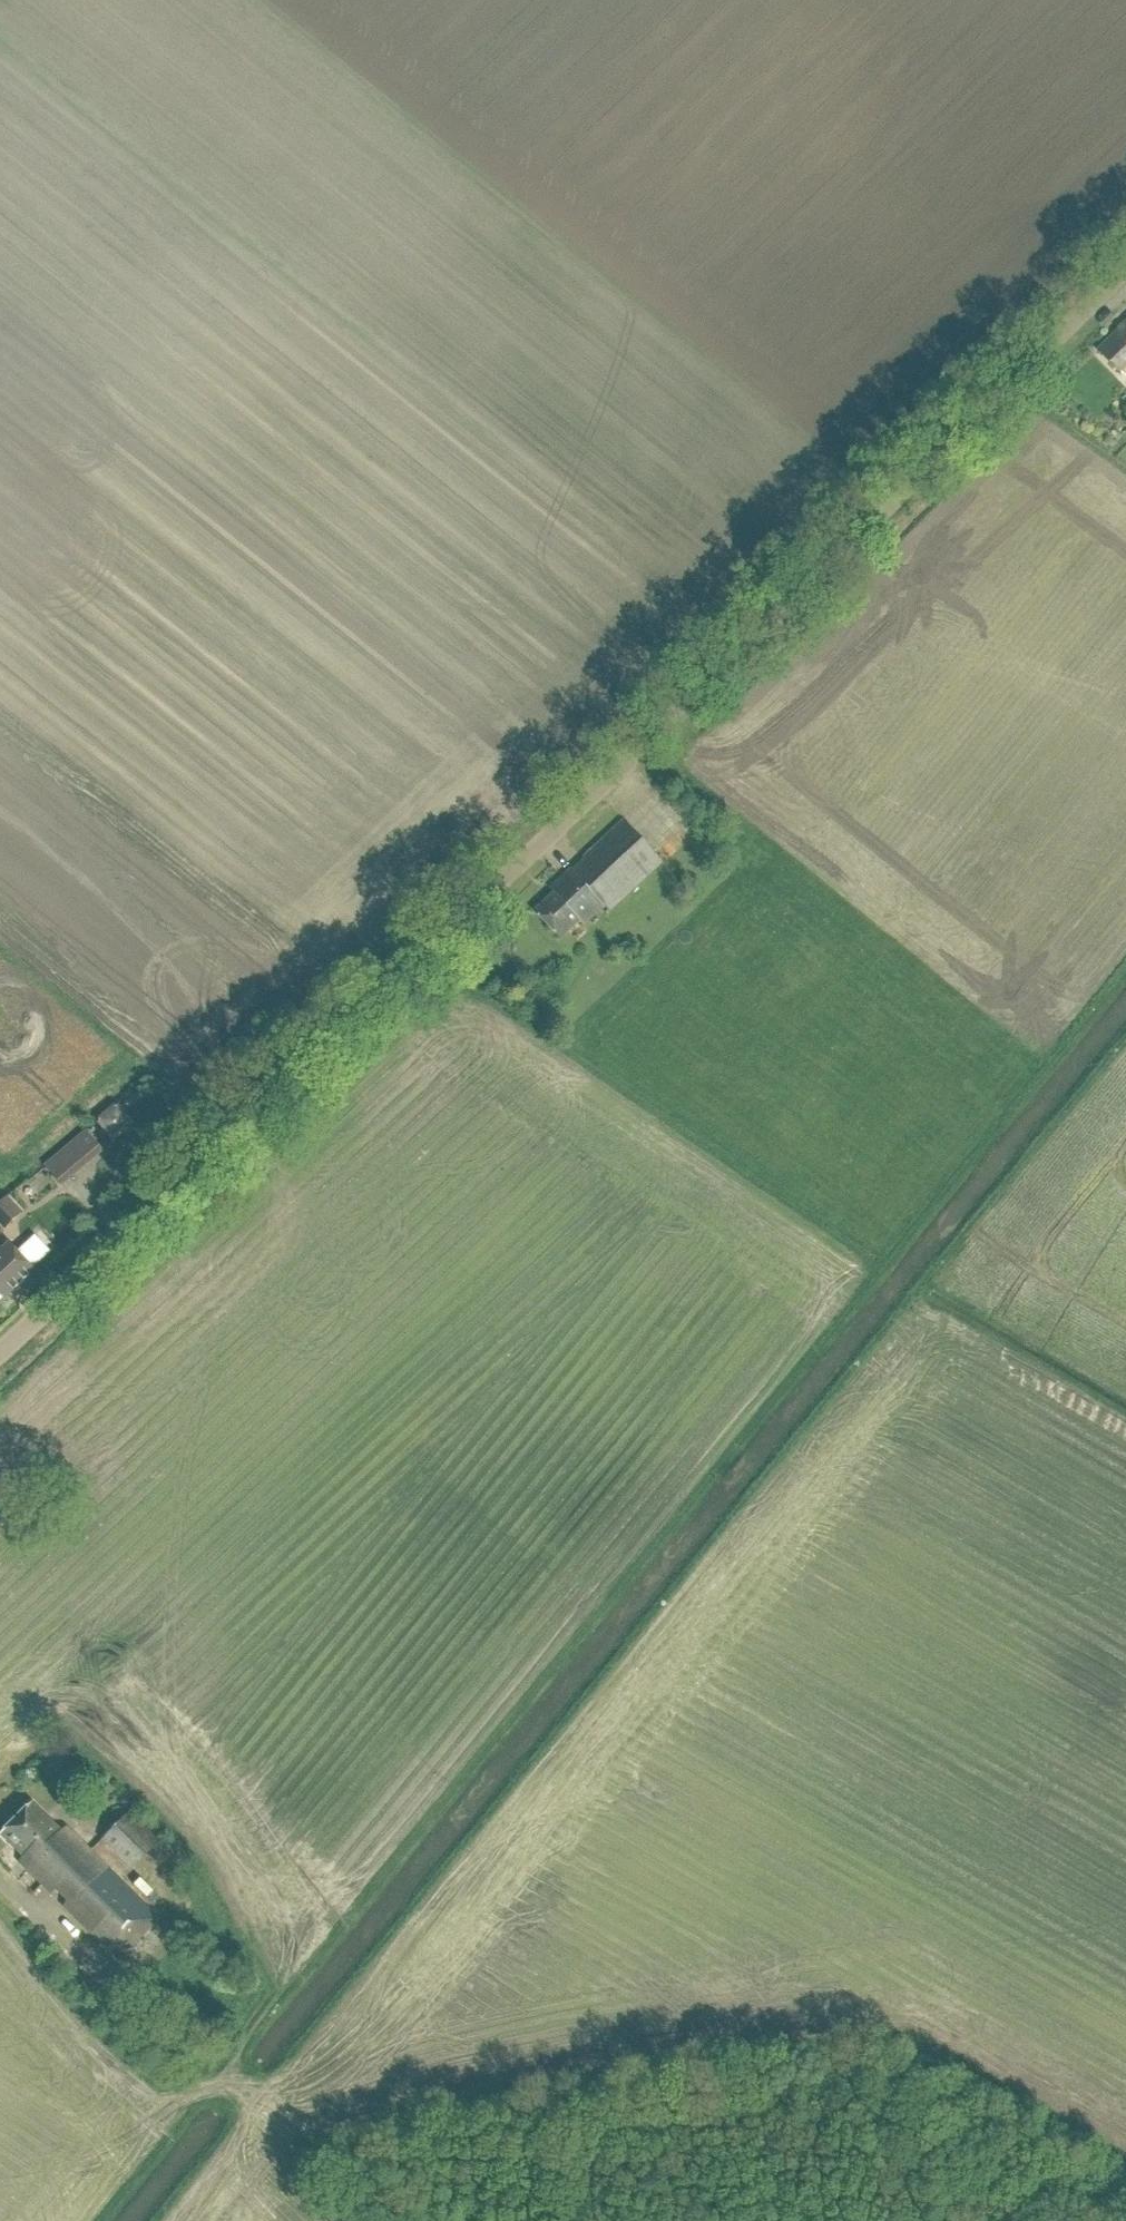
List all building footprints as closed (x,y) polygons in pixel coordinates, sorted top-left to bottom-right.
[(1098,349),(1120,372),(1125,367),(1125,322),(1098,349)] [(610,914),(661,866),(621,823),(554,886),(560,892),(534,915),(557,941),(580,921),(584,926),(605,908),(610,914)] [(58,1156),(75,1176),(89,1164),(81,1154),(95,1142),(87,1132),(58,1156)] [(0,1204),(0,1225),(5,1231),(24,1212),(8,1196),(0,1204)] [(20,1287),(23,1291),(39,1276),(9,1244),(2,1251),(0,1249),(0,1305),(20,1287)] [(119,1961),(160,1920),(69,1830),(66,1834),(34,1804),(1,1835),(24,1858),(20,1862),(53,1895),(57,1890),(69,1901),(64,1905),(119,1961)]
